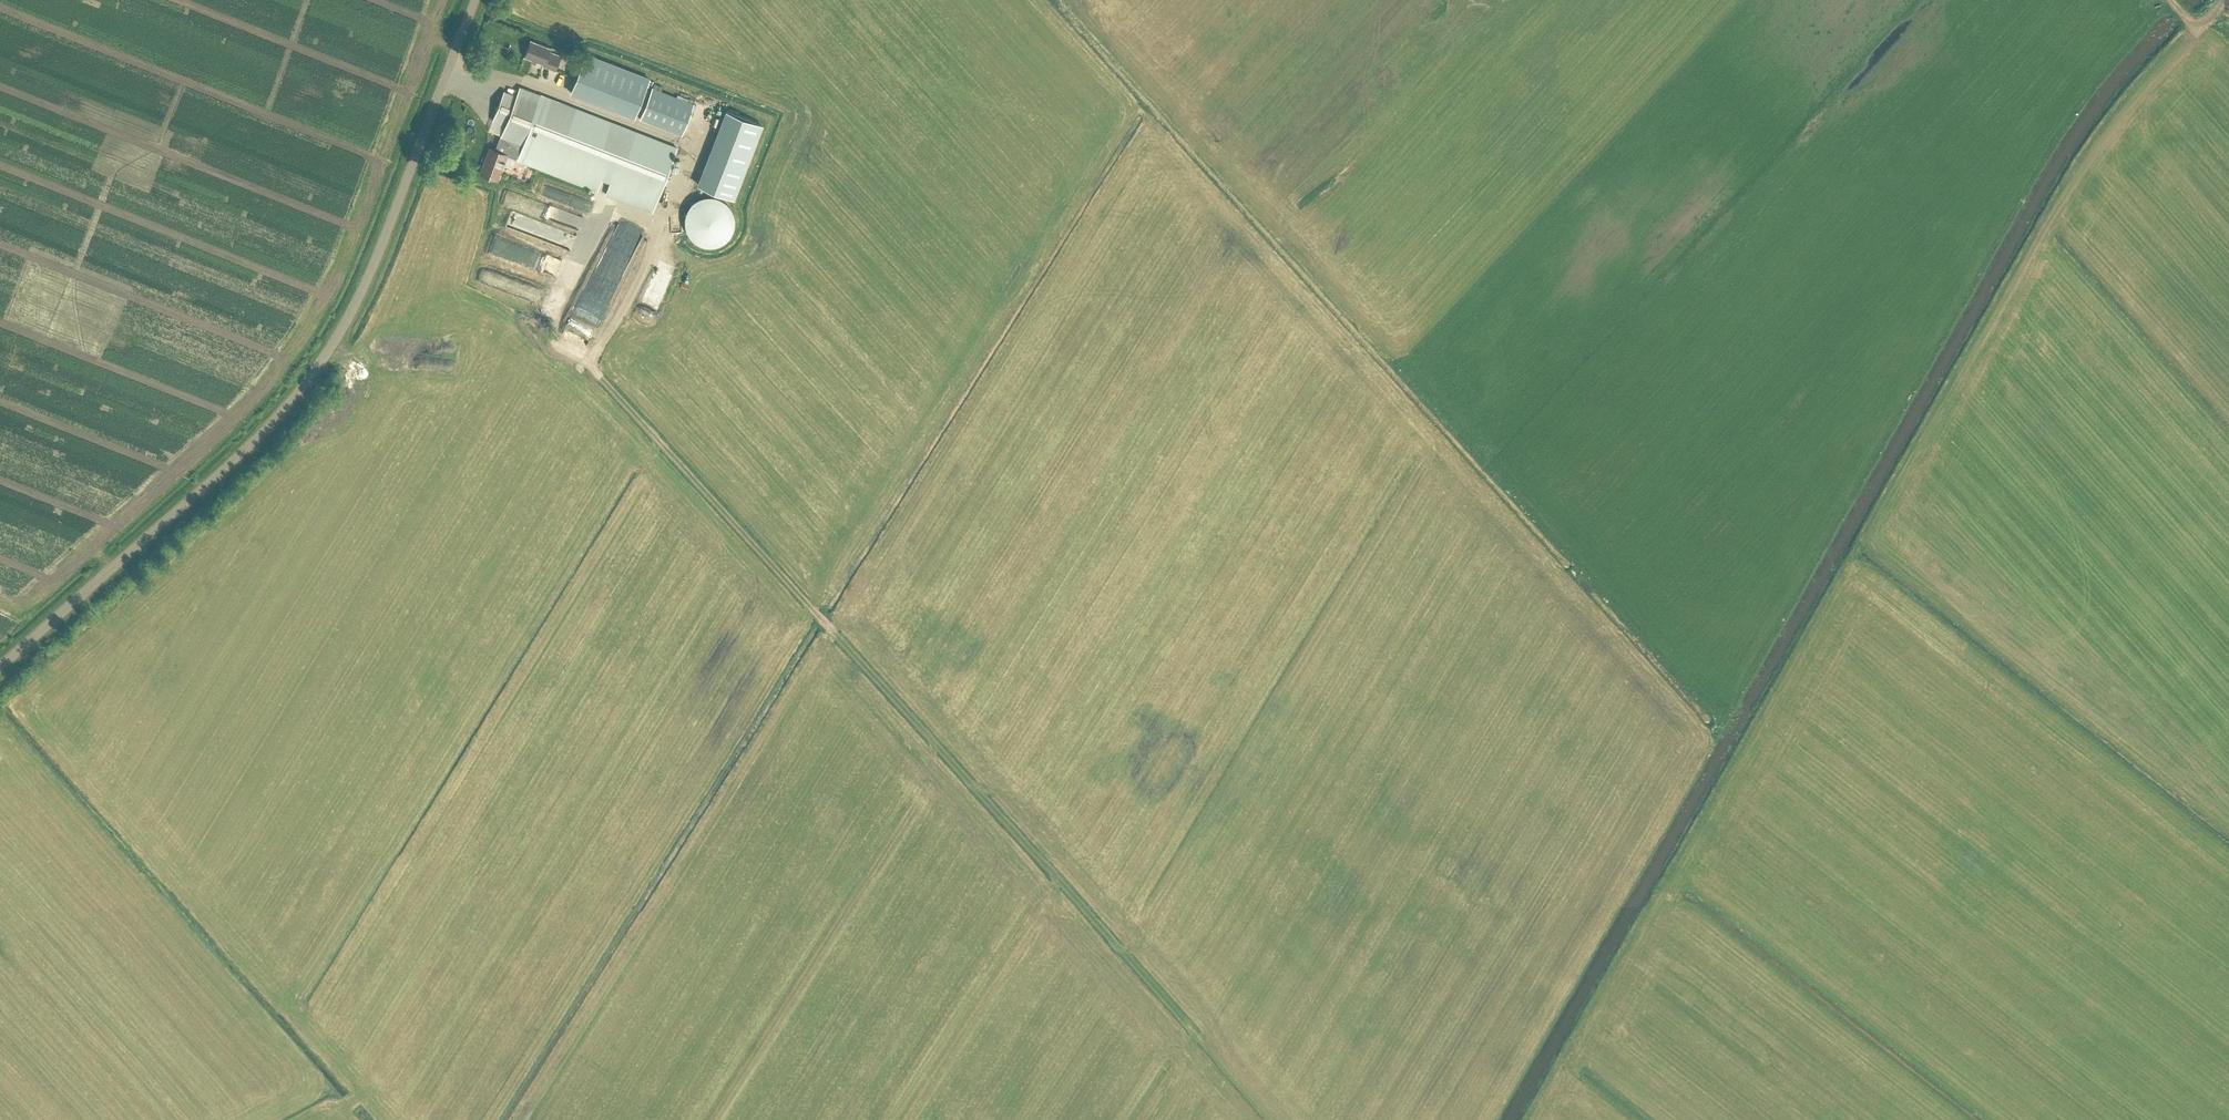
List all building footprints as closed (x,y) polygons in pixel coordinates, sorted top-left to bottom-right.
[(543,65),(555,70),(560,56),(548,51),(550,47),(530,40),(524,56),(543,63),(543,65)] [(570,91),(634,116),(649,77),(585,54),(570,91)] [(504,126),(499,139),(519,146),(522,147),(517,159),(596,190),(601,178),(609,182),(605,193),(605,194),(651,212),(675,149),(676,146),(520,86),(517,94),(517,95),(515,95),(514,95),(512,95),(511,95),(510,95),(508,96),(507,96),(505,97),(504,98),(503,99),(502,100),(501,101),(500,102),(499,103),(499,104),(498,105),(498,106),(492,121),(504,126)] [(652,88),(640,119),(681,135),(693,104),(690,104),(683,101),(675,98),(652,88)] [(496,108),(499,95),(486,92),(483,105),(496,108)] [(474,125),(486,130),(492,115),(480,110),(474,125)] [(726,111),(698,184),(733,198),(761,124),(726,111)] [(515,159),(519,146),(499,139),(495,150),(489,148),(479,173),(497,180),(506,155),(515,159)] [(684,218),(684,220),(684,224),(684,225),(685,228),(686,230),(687,231),(688,234),(690,236),(692,238),(693,239),(696,241),(698,242),(700,243),(703,244),(707,244),(708,244),(710,244),(713,244),(715,243),(718,243),(723,240),(727,237),(728,235),(729,233),(730,232),(732,229),(733,227),(733,224),(733,223),(734,220),(733,218),(733,216),(733,214),(731,208),(729,205),(727,203),(725,201),(723,199),(721,198),(720,197),(718,197),(717,196),(714,195),(712,195),(709,195),(707,195),(704,195),(702,195),(699,196),(697,197),(694,199),(693,200),(691,202),(689,204),(687,206),(687,208),(685,210),(685,213),(684,216),(684,218)]
